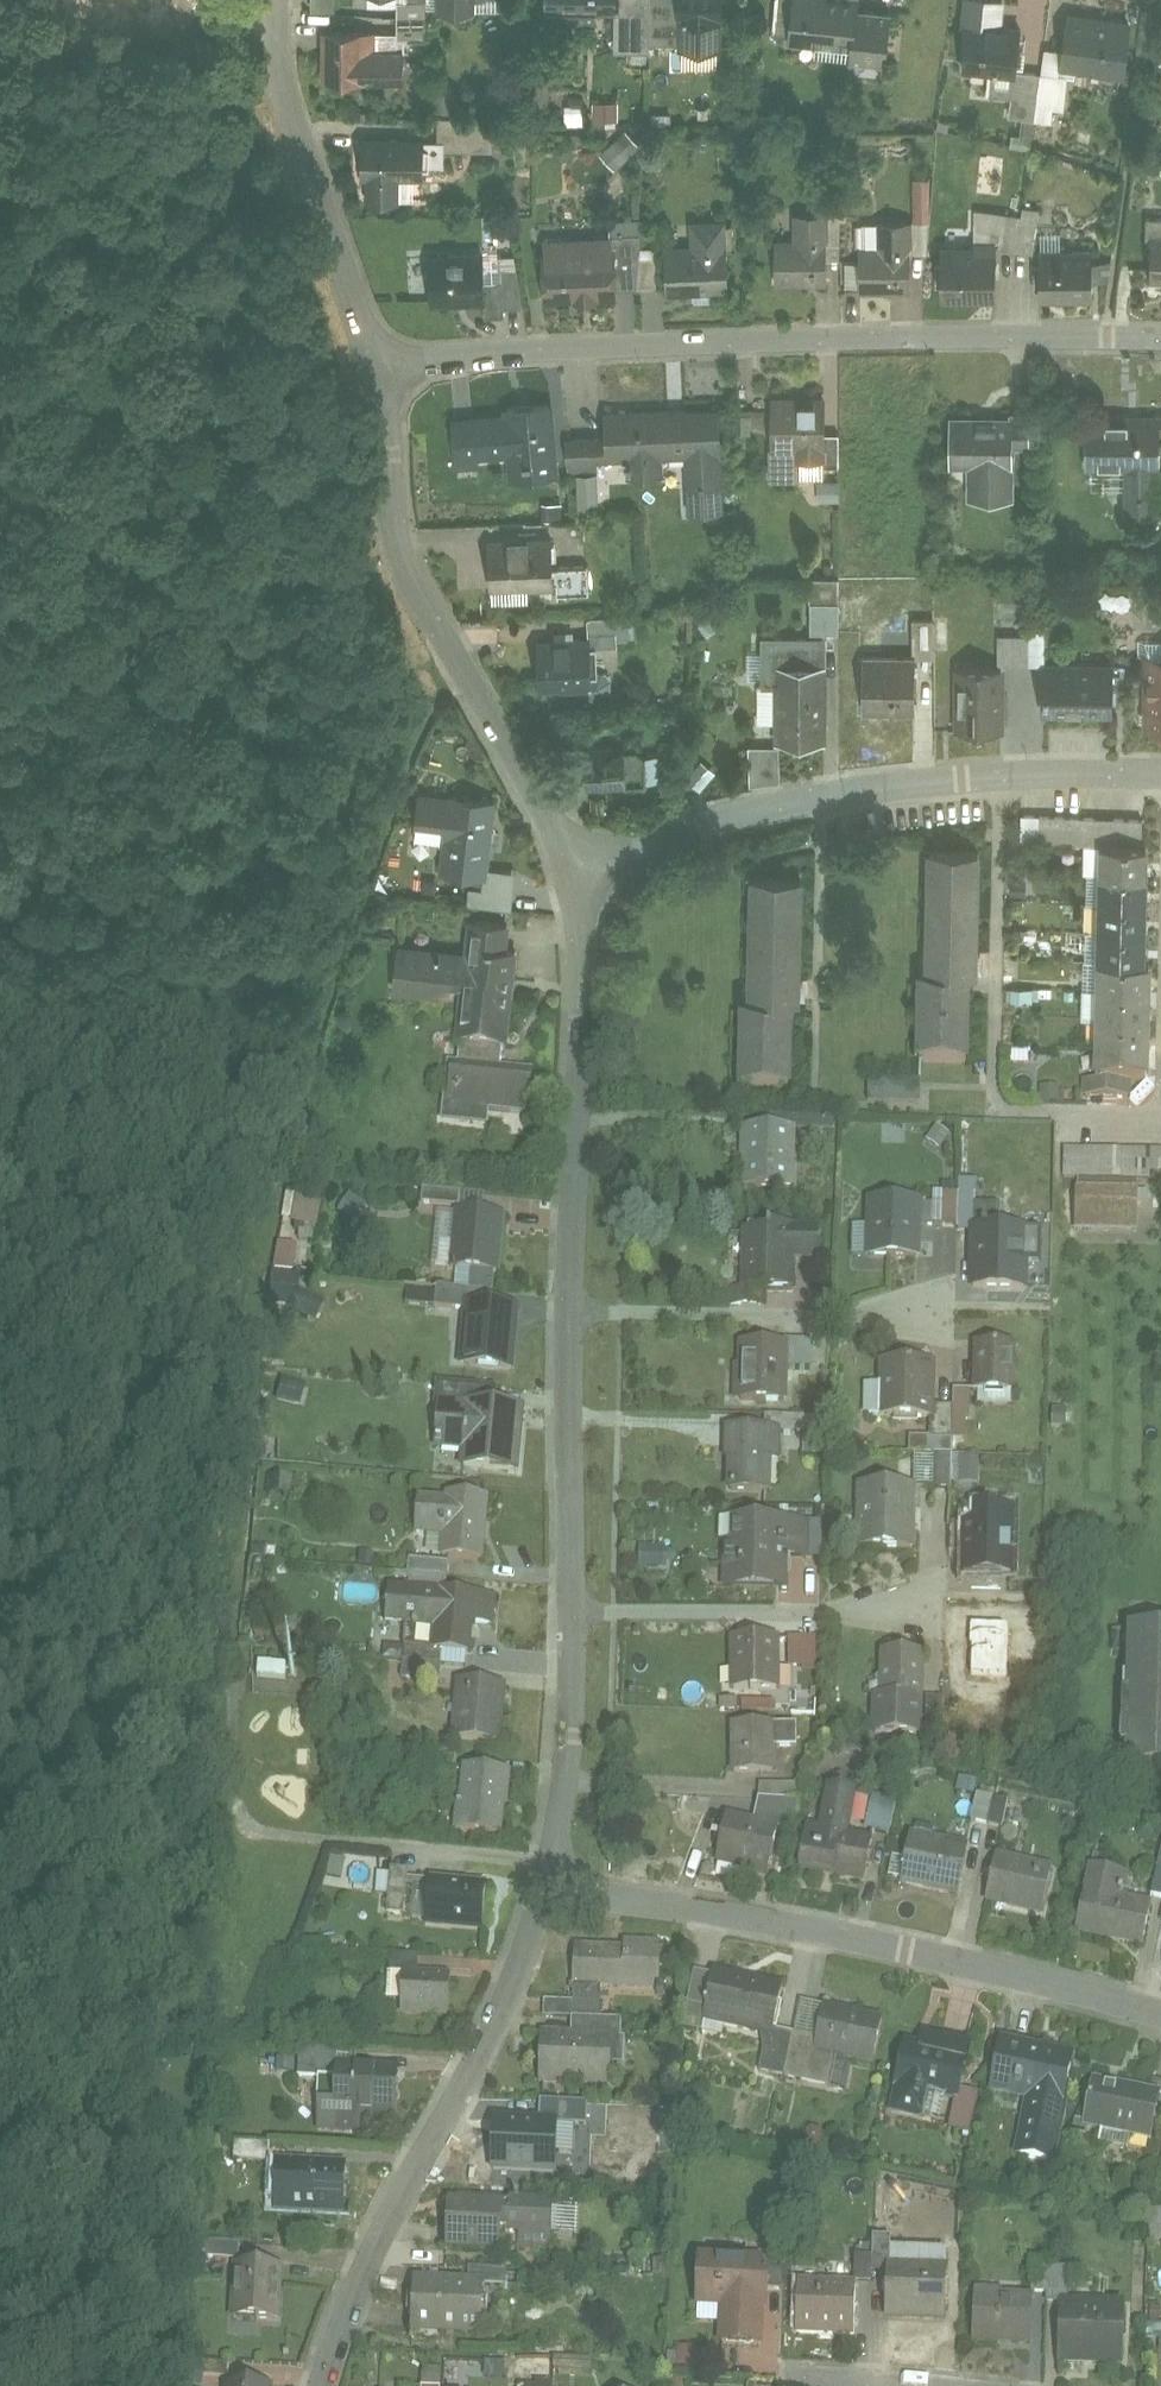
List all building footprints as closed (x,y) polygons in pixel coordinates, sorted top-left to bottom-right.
[(435,13),(475,13),(475,0),(435,0),(435,13)] [(543,23),(597,23),(597,17),(616,17),(616,4),(616,0),(544,0),(543,23)] [(616,4),(616,17),(615,52),(650,52),(650,45),(650,0),(616,0),(616,4)] [(650,45),(676,45),(676,0),(650,0),(650,45)] [(676,45),(720,45),(720,0),(676,0),(676,45)] [(773,22),(792,24),(790,48),(818,51),(818,48),(849,51),(847,65),(881,69),(886,14),(857,11),(858,0),(775,0),(773,22)] [(394,35),(394,43),(405,43),(424,43),(425,5),(405,4),(394,4),(394,35)] [(1125,23),(1063,14),(1054,74),(1116,82),(1125,23)] [(1015,30),(964,23),(956,79),(1008,86),(1009,74),(1015,30)] [(320,85),(404,86),(405,43),(394,43),(394,35),(320,35),(320,85)] [(1032,78),(1009,74),(1008,86),(1003,122),(1025,125),(1027,110),(1032,78)] [(1032,78),(1027,110),(1048,113),(1052,80),(1032,78)] [(454,96),(431,95),(431,117),(454,117),(454,96)] [(593,99),(593,119),(618,120),(618,100),(593,99)] [(425,141),(361,140),(361,181),(367,181),(366,206),(398,206),(398,182),(424,182),(425,141)] [(613,141),(592,157),(610,178),(630,162),(613,141)] [(914,225),(908,225),(909,258),(928,258),(927,196),(913,196),(914,225)] [(1015,221),(1009,254),(1025,256),(1032,213),(1016,211),(1015,221)] [(973,214),(967,247),(989,247),(989,251),(1009,254),(1015,221),(973,214)] [(827,248),(827,216),(792,217),(792,242),(775,242),(775,290),(828,289),(827,248)] [(840,216),(827,216),(827,248),(840,248),(840,216)] [(606,238),(609,238),(610,267),(616,267),(617,293),(638,292),(638,291),(638,252),(638,237),(637,222),(606,223),(606,238)] [(730,294),(725,222),(687,224),(689,247),(664,249),(667,298),(730,294)] [(1142,241),(1142,238),(1160,238),(1160,222),(1139,222),(1139,241),(1142,241)] [(1035,224),(1035,252),(1052,252),(1052,224),(1035,224)] [(861,300),(909,300),(909,258),(908,225),(876,225),(877,252),(860,252),(861,300)] [(544,306),(618,303),(617,293),(616,267),(610,267),(609,238),(606,238),(542,241),(544,306)] [(1160,285),(1160,238),(1142,238),(1142,241),(1142,285),(1160,285)] [(940,305),(990,305),(989,251),(989,247),(967,247),(939,247),(940,305)] [(482,249),(429,251),(431,307),(484,306),(483,258),(482,249)] [(656,252),(638,252),(638,291),(656,291),(656,252)] [(1031,307),(1085,306),(1085,252),(1052,252),(1035,252),(1030,252),(1031,307)] [(501,258),(483,258),(484,306),(484,320),(502,319),(502,310),(501,273),(501,258)] [(1109,278),(1109,260),(1090,260),(1090,277),(1109,278)] [(501,273),(502,310),(523,310),(516,272),(501,273)] [(826,398),(770,398),(769,469),(821,469),(825,469),(825,439),(826,398)] [(558,477),(553,408),(503,411),(504,416),(452,420),(455,473),(476,472),(475,461),(507,459),(508,481),(558,477)] [(723,516),(719,410),(604,414),(604,439),(565,441),(567,480),(595,479),(595,464),(626,463),(626,480),(663,479),(662,462),(687,461),(688,517),(723,516)] [(1078,419),(1078,471),(1118,471),(1118,520),(1151,520),(1151,438),(1160,438),(1160,414),(1122,414),(1122,419),(1078,419)] [(1002,419),(950,419),(950,474),(967,474),(967,504),(1006,504),(1005,451),(1021,451),(1021,416),(1002,416),(1002,419)] [(839,439),(825,439),(825,469),(821,469),(821,479),(839,479),(839,439)] [(839,500),(839,479),(821,479),(815,479),(815,500),(839,500)] [(541,512),(541,528),(563,527),(563,512),(541,512)] [(551,542),(488,543),(489,595),(528,595),(528,588),(552,588),(552,570),(551,542)] [(552,588),(552,596),(589,596),(589,569),(552,570),(552,588)] [(811,606),(810,638),(839,638),(840,606),(811,606)] [(910,609),(910,620),(930,620),(930,610),(910,609)] [(592,643),(592,650),(627,649),(626,620),(586,621),(587,643),(592,643)] [(713,639),(714,622),(699,622),(699,639),(713,639)] [(590,707),(611,706),(610,689),(593,689),(592,650),(592,643),(587,643),(574,643),(574,635),(552,636),(553,644),(537,644),(538,695),(589,694),(590,707)] [(1022,669),(1039,669),(1039,664),(1040,636),(1022,636),(1022,639),(1022,669)] [(777,669),(823,670),(823,640),(762,638),(762,691),(776,691),(777,669)] [(1022,669),(1022,639),(990,638),(989,668),(1022,669)] [(1137,734),(1160,734),(1160,647),(1160,659),(1138,658),(1137,734)] [(910,716),(910,660),(859,659),(858,715),(910,716)] [(1039,718),(1107,719),(1107,711),(1115,711),(1116,680),(1108,680),(1108,665),(1039,664),(1039,669),(1039,718)] [(775,747),(827,748),(828,670),(823,670),(777,669),(776,691),(775,747)] [(998,729),(999,671),(950,670),(949,736),(993,737),(998,729)] [(581,750),(582,781),(627,781),(626,753),(626,749),(581,750)] [(780,790),(779,751),(746,751),(746,790),(780,790)] [(626,753),(627,781),(645,781),(645,761),(637,752),(626,753)] [(699,798),(708,784),(694,776),(686,790),(699,798)] [(487,878),(495,806),(417,798),(412,845),(441,848),(437,878),(486,884),(487,878)] [(1092,847),(1136,848),(1137,822),(1016,819),(1016,846),(1092,847)] [(1092,847),(1087,1085),(1128,1085),(1143,1086),(1145,967),(1138,967),(1140,848),(1136,848),(1092,847)] [(910,1065),(960,1066),(962,980),(972,980),(975,855),(923,854),(920,974),(912,974),(910,1065)] [(516,881),(487,878),(486,884),(484,899),(513,902),(516,881)] [(737,1095),(785,1096),(787,1007),(793,1007),(796,882),(749,881),(747,1001),(739,1001),(737,1095)] [(507,1053),(517,953),(505,952),(508,928),(466,924),(463,954),(396,947),(391,998),(458,1005),(454,1048),(457,1048),(504,1053),(507,1053)] [(1031,935),(1011,935),(1011,947),(1031,947),(1031,935)] [(504,1053),(457,1048),(456,1066),(502,1070),(504,1053)] [(502,1070),(456,1066),(447,1065),(441,1123),(485,1128),(487,1112),(535,1117),(540,1074),(502,1070)] [(914,1083),(863,1083),(862,1105),(914,1106),(914,1083)] [(1128,1104),(1128,1085),(1087,1085),(1072,1084),(1072,1103),(1128,1104)] [(1049,1089),(1036,1088),(1035,1104),(1048,1105),(1049,1089)] [(790,1134),(789,1135),(826,1136),(826,1120),(790,1119),(790,1134)] [(933,1154),(945,1136),(930,1126),(918,1143),(933,1154)] [(790,1134),(739,1133),(739,1195),(789,1195),(789,1135),(790,1134)] [(1032,1145),(1013,1144),(1013,1160),(1031,1161),(1032,1145)] [(1071,1145),(1070,1177),(1160,1178),(1160,1146),(1071,1145)] [(1071,1230),(1136,1230),(1136,1187),(1071,1187),(1071,1230)] [(936,1197),(934,1231),(948,1231),(949,1196),(949,1189),(936,1189),(936,1197)] [(969,1197),(949,1196),(948,1231),(961,1232),(994,1233),(995,1209),(968,1208),(969,1197)] [(925,1208),(915,1208),(915,1230),(934,1231),(936,1197),(926,1197),(925,1208)] [(355,1229),(365,1210),(344,1198),(333,1218),(355,1229)] [(916,1206),(864,1204),(862,1258),(883,1259),(914,1260),(915,1230),(915,1208),(916,1206)] [(497,1276),(502,1219),(450,1214),(445,1271),(471,1274),(491,1275),(497,1276)] [(820,1232),(741,1229),(738,1295),(794,1298),(796,1264),(818,1265),(820,1232)] [(1019,1291),(1021,1234),(994,1233),(961,1232),(959,1289),(1019,1291)] [(293,1286),(298,1239),(275,1236),(268,1301),(281,1302),(282,1285),(293,1286)] [(882,1274),(883,1259),(862,1258),(849,1258),(848,1273),(882,1274)] [(1026,1259),(1026,1283),(1038,1283),(1038,1259),(1026,1259)] [(471,1274),(469,1295),(489,1297),(491,1275),(471,1274)] [(307,1319),(315,1303),(294,1292),(286,1308),(307,1319)] [(462,1307),(488,1309),(489,1297),(469,1295),(434,1292),(432,1311),(461,1314),(462,1307)] [(512,1377),(518,1312),(488,1309),(462,1307),(461,1314),(456,1372),(512,1377)] [(787,1349),(786,1378),(812,1379),(814,1344),(788,1343),(787,1349)] [(786,1378),(787,1349),(733,1347),(731,1405),(785,1407),(786,1378)] [(1016,1351),(973,1349),(971,1394),(1014,1396),(1016,1351)] [(933,1411),(935,1368),(877,1365),(874,1423),(925,1426),(932,1426),(933,1411)] [(280,1377),(276,1396),(298,1400),(302,1382),(280,1377)] [(949,1393),(948,1412),(947,1437),(965,1437),(967,1394),(949,1393)] [(520,1481),(524,1410),(437,1405),(434,1456),(461,1458),(460,1477),(520,1481)] [(948,1412),(933,1411),(932,1426),(925,1426),(924,1440),(947,1441),(947,1437),(948,1412)] [(764,1420),(763,1433),(779,1433),(779,1456),(800,1456),(800,1438),(814,1438),(814,1420),(764,1420)] [(763,1433),(723,1433),(723,1459),(726,1459),(726,1484),(736,1484),(736,1497),(769,1497),(769,1464),(779,1464),(779,1456),(779,1433),(763,1433)] [(907,1440),(907,1458),(954,1459),(955,1441),(947,1441),(924,1440),(907,1440)] [(288,1481),(265,1480),(264,1500),(286,1502),(288,1481)] [(911,1554),(912,1489),(853,1488),(852,1553),(911,1554)] [(484,1566),(488,1503),(444,1500),(444,1503),(416,1501),(413,1541),(441,1543),(440,1562),(484,1566)] [(1006,1578),(1008,1511),(966,1509),(965,1525),(955,1524),(954,1576),(1006,1578)] [(722,1593),(787,1594),(787,1561),(805,1561),(806,1524),(728,1523),(728,1543),(722,1543),(722,1593)] [(662,1575),(663,1549),(636,1548),(636,1574),(662,1575)] [(446,1568),(409,1565),(408,1578),(445,1581),(446,1568)] [(492,1627),(495,1599),(387,1590),(383,1628),(432,1632),(430,1654),(441,1655),(470,1658),(473,1625),(492,1627)] [(284,1618),(254,1626),(259,1645),(289,1637),(284,1618)] [(1007,1626),(958,1624),(957,1676),(1006,1678),(1007,1626)] [(1119,1633),(1115,1768),(1160,1770),(1160,1635),(1119,1633)] [(782,1643),(731,1642),(729,1695),(781,1696),(782,1643)] [(801,1643),(787,1643),(787,1670),(800,1670),(801,1643)] [(440,1668),(441,1655),(430,1654),(403,1652),(402,1665),(440,1668)] [(923,1697),(924,1654),(881,1652),(879,1695),(870,1695),(869,1733),(921,1735),(921,1729),(923,1697)] [(287,1668),(256,1666),(255,1682),(286,1684),(287,1668)] [(506,1688),(454,1685),(450,1744),(501,1747),(506,1688)] [(943,1698),(923,1697),(921,1729),(942,1730),(943,1698)] [(732,1776),(776,1776),(776,1750),(798,1750),(798,1727),(732,1727),(732,1776)] [(504,1841),(510,1775),(458,1771),(453,1837),(504,1841)] [(972,1792),(973,1779),(959,1779),(958,1791),(972,1792)] [(759,1780),(759,1803),(800,1803),(800,1781),(759,1780)] [(827,1787),(817,1829),(850,1836),(859,1794),(827,1787)] [(976,1795),(970,1822),(998,1827),(1003,1800),(976,1795)] [(896,1803),(871,1797),(864,1829),(889,1835),(896,1803)] [(759,1803),(754,1823),(781,1830),(792,1833),(800,1803),(759,1803)] [(714,1867),(767,1881),(781,1830),(754,1823),(728,1816),(714,1867)] [(829,1879),(861,1886),(872,1841),(850,1836),(817,1829),(807,1826),(796,1874),(828,1882),(829,1879)] [(898,1887),(953,1898),(963,1844),(908,1833),(898,1887)] [(982,1906),(1037,1918),(1048,1865),(993,1854),(982,1906)] [(1066,1933),(1135,1948),(1145,1902),(1110,1894),(1115,1873),(1081,1866),(1066,1933)] [(374,1896),(387,1897),(385,1920),(402,1921),(403,1908),(425,1910),(428,1883),(406,1881),(407,1872),(390,1870),(389,1877),(376,1876),(374,1896)] [(482,1934),(487,1884),(428,1878),(428,1883),(425,1910),(423,1928),(482,1934)] [(572,1989),(574,1989),(599,1990),(658,1991),(659,1946),(624,1945),(624,1950),(573,1949),(572,1989)] [(774,2031),(783,1985),(713,1972),(711,1980),(703,2024),(762,2035),(773,2037),(774,2031)] [(449,2023),(451,1976),(402,1974),(401,1990),(386,1990),(386,2005),(401,2005),(400,2021),(449,2023)] [(703,2024),(711,1980),(691,1976),(681,2031),(701,2035),(703,2024)] [(570,2023),(598,2024),(599,1990),(574,1989),(574,2004),(545,2003),(545,2018),(567,2019),(567,2023),(570,2023)] [(815,2039),(812,2055),(834,2059),(874,2067),(883,2020),(821,2008),(815,2039)] [(541,2033),(539,2089),(609,2090),(609,2067),(624,2068),(624,2041),(610,2041),(611,2024),(598,2024),(570,2023),(570,2034),(541,2033)] [(791,2034),(774,2031),(773,2037),(762,2035),(755,2072),(783,2077),(791,2034)] [(947,2097),(961,2041),(920,2031),(918,2039),(904,2035),(885,2115),(914,2122),(921,2091),(947,2097)] [(815,2039),(791,2034),(783,2077),(829,2086),(834,2059),(812,2055),(815,2039)] [(1065,2055),(995,2040),(983,2094),(1019,2102),(1007,2157),(1046,2166),(1059,2105),(1054,2104),(1065,2055)] [(294,2076),(333,2079),(334,2066),(335,2054),(295,2052),(294,2076)] [(390,2129),(394,2069),(376,2068),(375,2074),(355,2073),(355,2067),(334,2066),(333,2079),(330,2125),(390,2129)] [(1153,2095),(1087,2081),(1076,2129),(1143,2143),(1153,2095)] [(539,2105),(539,2118),(557,2119),(557,2125),(584,2126),(585,2107),(539,2105)] [(495,2165),(555,2168),(557,2125),(557,2119),(539,2118),(497,2116),(495,2165)] [(265,2148),(232,2146),(232,2162),(264,2163),(265,2148)] [(344,2219),(345,2166),(274,2164),(272,2217),(344,2219)] [(552,2208),(447,2202),(444,2259),(501,2263),(502,2242),(550,2245),(552,2208)] [(231,2266),(238,2267),(239,2248),(205,2246),(204,2264),(231,2266)] [(872,2269),(888,2269),(888,2255),(889,2246),(873,2246),(872,2269)] [(888,2269),(886,2327),(937,2328),(939,2256),(888,2255),(888,2269)] [(717,2353),(762,2354),(764,2318),(769,2318),(770,2284),(765,2284),(765,2266),(748,2265),(748,2271),(717,2270),(718,2264),(697,2263),(695,2315),(718,2316),(717,2353)] [(280,2326),(283,2269),(238,2267),(231,2266),(228,2323),(280,2326)] [(1025,2302),(1040,2302),(1041,2275),(1041,2270),(1024,2269),(1023,2302),(1025,2302)] [(1040,2312),(1053,2312),(1053,2307),(1060,2307),(1061,2275),(1041,2275),(1040,2302),(1040,2312)] [(483,2283),(412,2281),(411,2339),(481,2341),(483,2283)] [(854,2346),(856,2291),(798,2288),(795,2343),(854,2346)] [(1023,2351),(1025,2302),(1023,2302),(996,2301),(996,2295),(968,2294),(966,2349),(1023,2351)] [(1051,2370),(1116,2372),(1119,2309),(1060,2307),(1053,2307),(1053,2312),(1051,2370)]
